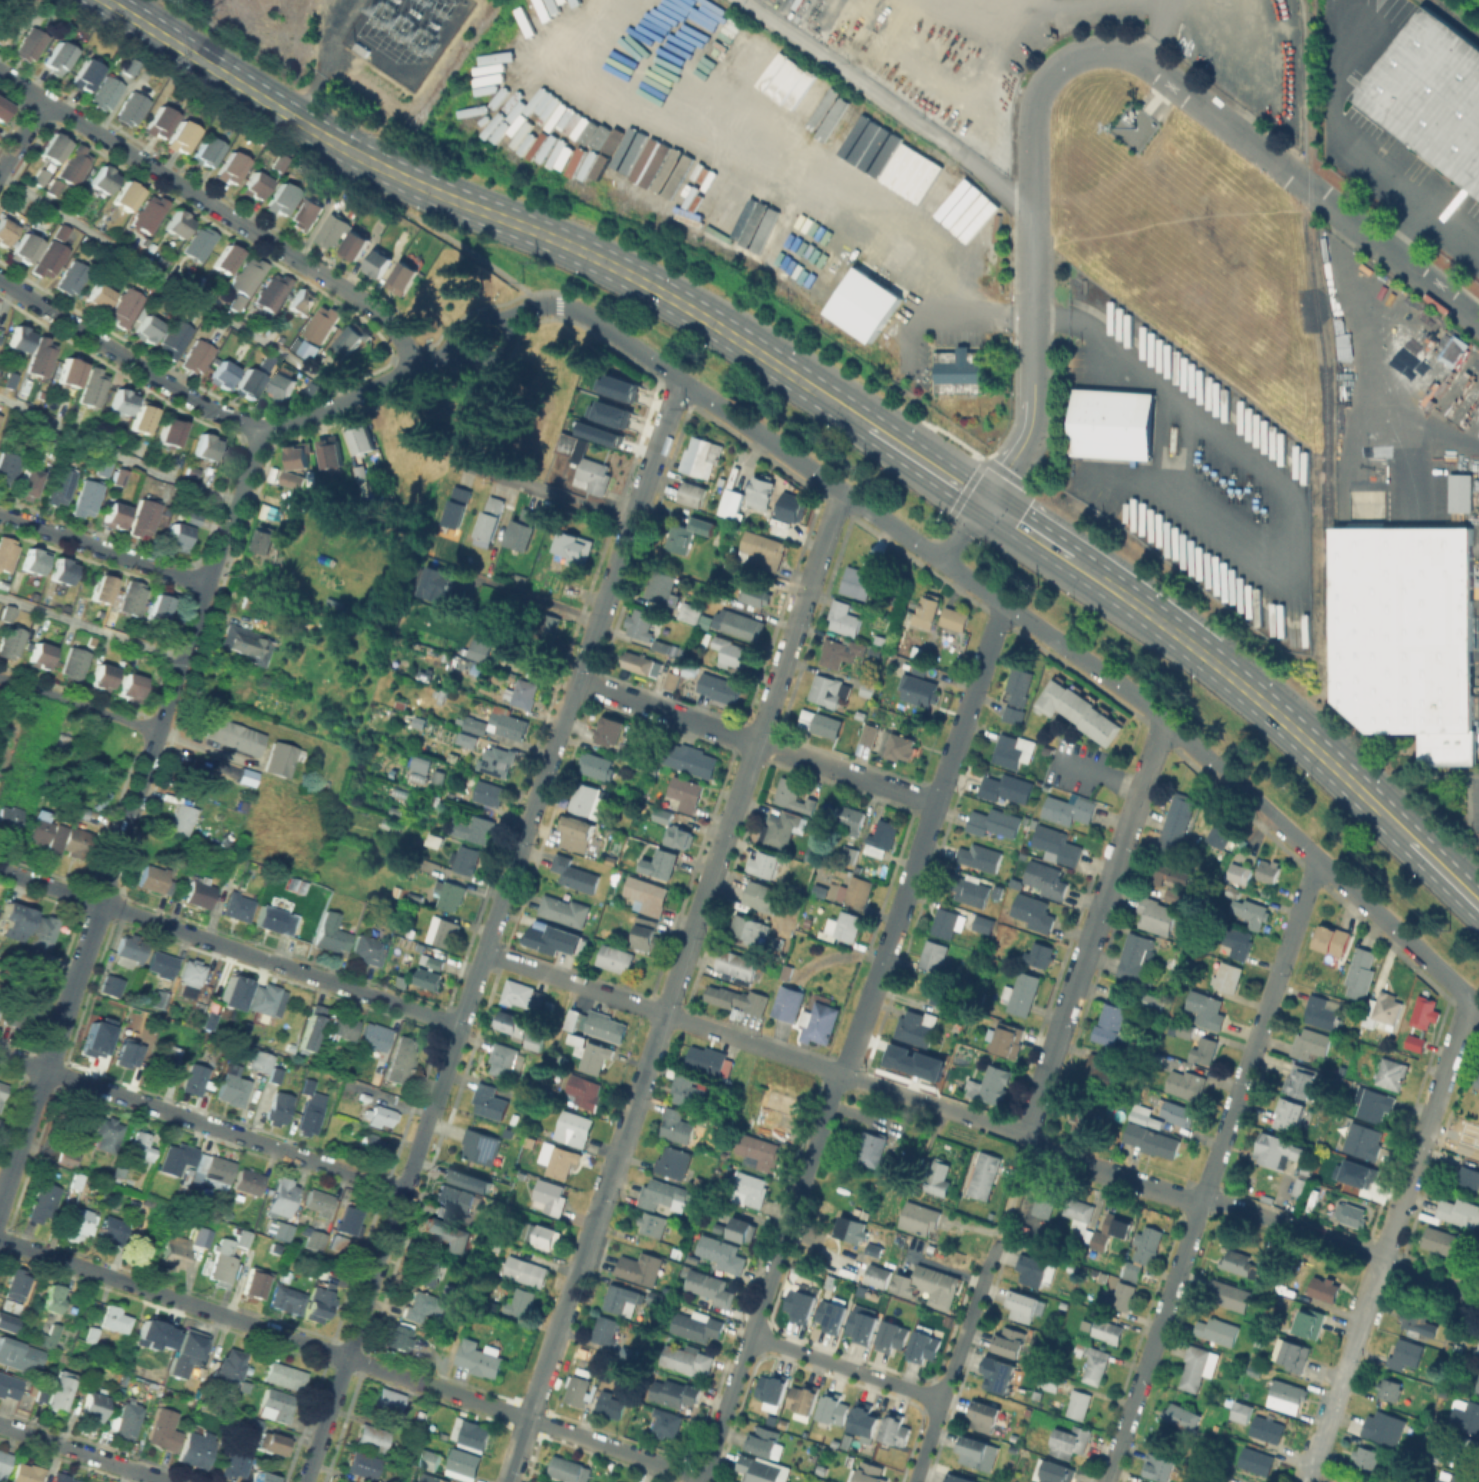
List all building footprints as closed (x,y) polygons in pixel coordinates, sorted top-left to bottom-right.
[(21,6),(25,0),(37,0),(31,12),(21,6)] [(692,0),(672,0),(684,9),(692,0)] [(721,1),(719,0),(698,0),(691,11),(710,22),(721,1)] [(1429,9),(1478,48),(1478,196),(1358,101),(1429,9)] [(6,48),(0,45),(0,17),(2,14),(19,23),(6,48)] [(70,34),(60,27),(67,15),(78,22),(70,34)] [(13,56),(29,30),(46,41),(29,67),(13,56)] [(727,65),(806,117),(829,82),(749,30),(727,65)] [(356,41),(351,47),(364,55),(368,49),(356,41)] [(42,68),(57,44),(73,54),(59,78),(42,68)] [(121,74),(129,61),(138,67),(130,80),(121,74)] [(70,86),(85,62),(100,72),(86,95),(70,86)] [(90,105),(107,79),(124,90),(107,116),(90,105)] [(814,131),(838,91),(830,86),(806,126),(814,131)] [(116,121),(133,95),(148,105),(131,131),(116,121)] [(3,126),(0,124),(0,104),(12,112),(3,126)] [(143,134),(158,109),(175,119),(160,144),(143,134)] [(181,124),(198,135),(183,157),(167,146),(181,124)] [(37,160),(53,135),(69,145),(53,170),(37,160)] [(192,163),(205,141),(222,151),(209,173),(192,163)] [(76,146),(94,158),(74,190),(55,179),(76,146)] [(215,180),(230,157),(246,167),(232,190),(215,180)] [(270,170),(279,157),(288,163),(280,177),(270,170)] [(88,190),(102,168),(117,177),(104,200),(88,190)] [(31,184),(40,171),(49,177),(40,190),(31,184)] [(241,193),(253,173),(269,184),(257,203),(241,193)] [(46,194),(54,182),(63,187),(55,200),(46,194)] [(112,206),(125,184),(142,194),(129,216),(112,206)] [(266,210),(280,186),(297,196),(283,220),(266,210)] [(131,228),(149,198),(166,208),(148,239),(131,228)] [(291,222),(306,199),(324,210),(309,233),(291,222)] [(758,253),(779,210),(757,200),(737,243),(758,253)] [(164,233),(175,214),(191,223),(180,242),(164,233)] [(316,241),(332,215),(349,225),(333,251),(316,241)] [(2,251),(0,250),(0,223),(14,231),(2,251)] [(52,239),(60,227),(68,232),(60,245),(52,239)] [(184,253),(199,229),(218,241),(202,265),(184,253)] [(340,256),(354,233),(370,243),(357,266),(340,256)] [(9,259),(24,236),(40,247),(25,270),(9,259)] [(49,244),(66,255),(50,283),(32,272),(49,244)] [(213,270),(229,244),(242,253),(226,278),(213,270)] [(365,272),(378,251),(395,261),(382,283),(365,272)] [(248,300),(231,289),(251,259),(268,271),(248,300)] [(73,263),(89,274),(72,299),(56,289),(73,263)] [(390,288),(404,266),(417,275),(403,296),(390,288)] [(824,313),(870,343),(901,295),(854,266),(824,313)] [(271,316),(255,305),(275,276),(290,286),(271,316)] [(95,287),(111,296),(100,316),(84,306),(95,287)] [(143,301),(125,330),(109,320),(127,291),(143,301)] [(288,313),(300,293),(315,302),(303,322),(288,313)] [(228,310),(236,297),(245,303),(238,315),(228,310)] [(304,338),(324,305),(341,316),(322,349),(304,338)] [(866,307),(898,332),(878,357),(847,333),(866,307)] [(145,320),(160,330),(148,348),(133,338),(145,320)] [(192,332),(175,361),(158,352),(176,322),(192,332)] [(336,349),(358,325),(370,337),(348,360),(336,349)] [(13,330),(31,336),(24,357),(7,351),(13,330)] [(312,359),(318,346),(294,335),(288,348),(312,359)] [(38,341),(56,347),(46,379),(28,373),(38,341)] [(197,342),(213,352),(195,379),(179,369),(197,342)] [(987,352),(988,395),(940,397),(939,354),(987,352)] [(257,371),(265,356),(274,362),(266,376),(257,371)] [(65,360),(83,366),(73,395),(56,389),(65,360)] [(220,364),(237,374),(225,394),(208,383),(220,364)] [(89,372),(109,378),(98,413),(78,406),(89,372)] [(248,372),(263,382),(249,405),(234,395),(248,372)] [(636,403),(595,389),(598,377),(604,379),(607,372),(643,384),(636,403)] [(8,375),(17,378),(12,393),(3,389),(8,375)] [(270,397),(280,376),(297,385),(287,406),(270,397)] [(1155,393),(1152,462),(1074,459),(1077,389),(1155,393)] [(117,392),(132,396),(125,420),(110,416),(117,392)] [(626,428),(584,414),(588,402),(594,404),(596,398),(632,410),(626,428)] [(58,413),(62,402),(69,404),(65,416),(58,413)] [(140,405),(155,411),(145,439),(130,434),(140,405)] [(618,447),(574,432),(578,419),(622,434),(618,447)] [(167,421),(185,428),(174,454),(157,447),(167,421)] [(348,435),(366,429),(375,455),(357,461),(348,435)] [(612,474),(605,495),(588,489),(588,488),(574,483),(581,463),(572,460),(574,455),(557,449),(563,430),(590,440),(585,456),(610,465),(607,472),(612,474)] [(724,444),(717,463),(713,462),(708,477),(703,476),(703,477),(680,469),(687,447),(690,448),(694,434),(724,444)] [(53,436),(61,438),(57,451),(48,449),(53,436)] [(194,461),(202,436),(221,443),(213,467),(194,461)] [(318,445),(337,441),(342,472),(323,475),(318,445)] [(284,445),(304,443),(307,466),(287,469),(284,445)] [(59,463),(64,449),(73,452),(67,466),(59,463)] [(9,494),(0,491),(0,455),(20,461),(9,494)] [(101,463),(112,466),(109,481),(97,479),(101,463)] [(189,467),(201,471),(198,479),(186,476),(189,467)] [(354,472),(364,468),(370,483),(360,487),(354,472)] [(302,476),(298,489),(277,482),(281,469),(302,476)] [(57,470),(73,476),(63,508),(47,503),(57,470)] [(118,470),(128,473),(123,489),(113,486),(118,470)] [(771,474),(770,479),(774,480),(766,506),(745,499),(753,473),(759,475),(761,470),(771,474)] [(16,499),(25,473),(39,478),(30,504),(16,499)] [(726,476),(720,494),(715,492),(721,474),(726,476)] [(1477,476),(1476,513),(1449,512),(1451,475),(1477,476)] [(708,487),(701,507),(679,499),(686,479),(708,487)] [(82,483),(103,490),(94,520),(73,513),(82,483)] [(472,490),(460,528),(443,523),(455,484),(472,490)] [(745,492),(737,518),(719,512),(728,487),(745,492)] [(783,489),(803,496),(795,521),(775,514),(783,489)] [(505,499),(500,515),(501,516),(493,540),(476,534),(484,509),(486,510),(492,494),(505,499)] [(141,503),(160,510),(149,540),(131,534),(141,503)] [(541,512),(528,551),(511,545),(525,506),(541,512)] [(110,508),(128,515),(121,535),(103,528),(110,508)] [(186,515),(201,519),(198,529),(184,525),(186,515)] [(716,522),(712,535),(696,530),(688,553),(669,547),(677,523),(682,523),(691,526),(694,515),(716,522)] [(262,524),(272,528),(271,531),(276,533),(269,553),(267,557),(252,551),(260,527),(261,528),(262,524)] [(1478,732),(1418,733),(1417,742),(1376,742),(1334,705),(1335,642),(1337,642),(1337,527),(1478,528),(1478,732)] [(786,551),(779,571),(777,571),(776,573),(747,564),(751,552),(741,549),(748,528),(787,541),(783,550),(786,551)] [(170,529),(190,534),(184,554),(165,548),(170,529)] [(722,532),(719,543),(712,541),(715,530),(722,532)] [(559,531),(568,534),(569,531),(595,540),(589,560),(575,556),(575,557),(553,550),(559,531)] [(8,575),(0,573),(0,541),(18,546),(8,575)] [(20,575),(28,551),(47,557),(39,581),(20,575)] [(49,585),(57,562),(74,568),(67,590),(49,585)] [(876,572),(867,599),(840,590),(849,564),(876,572)] [(415,601),(426,568),(478,584),(472,602),(447,594),(442,610),(415,601)] [(673,593),(670,602),(647,596),(657,568),(675,574),(675,587),(673,593)] [(89,607),(99,574),(115,580),(105,612),(89,607)] [(581,583),(576,600),(560,595),(565,578),(581,583)] [(774,593),(770,604),(765,602),(764,606),(743,600),(746,590),(743,589),(746,579),(770,587),(769,591),(774,593)] [(128,585),(147,591),(136,621),(118,614),(128,585)] [(533,596),(527,614),(509,609),(515,590),(533,596)] [(928,591),(942,595),(941,599),(942,600),(936,620),(935,619),(932,628),(913,622),(916,610),(919,611),(925,594),(927,594),(928,591)] [(670,602),(673,593),(679,595),(675,604),(670,602)] [(157,596),(173,602),(163,631),(146,625),(157,596)] [(863,616),(856,637),(830,628),(833,618),(828,617),(835,597),(852,603),(849,612),(863,616)] [(699,608),(695,621),(681,617),(685,603),(699,608)] [(654,632),(651,640),(630,634),(637,607),(655,612),(649,630),(654,632)] [(10,626),(0,622),(0,619),(4,609),(15,613),(10,626)] [(562,617),(554,643),(534,636),(542,610),(562,617)] [(942,628),(948,610),(972,618),(966,637),(942,628)] [(723,631),(728,615),(759,624),(754,640),(723,631)] [(219,647),(228,624),(274,642),(265,665),(219,647)] [(16,662),(0,656),(0,646),(5,630),(24,636),(16,662)] [(711,633),(706,647),(700,645),(705,631),(711,633)] [(751,655),(748,665),(745,664),(744,667),(731,663),(729,667),(719,664),(723,649),(713,646),(716,634),(733,639),(733,642),(750,647),(748,653),(751,655)] [(848,645),(850,645),(852,639),(867,644),(864,656),(856,654),(854,662),(844,659),(840,669),(820,662),(826,644),(824,643),(826,636),(849,644),(848,645)] [(492,644),(485,662),(467,656),(473,637),(492,644)] [(675,654),(652,647),(655,638),(672,643),(679,645),(675,654)] [(550,649),(541,674),(526,668),(535,643),(550,649)] [(926,649),(922,658),(912,654),(915,645),(926,649)] [(27,668),(35,647),(54,654),(46,675),(27,668)] [(875,660),(878,650),(868,647),(865,657),(875,660)] [(627,649),(655,659),(655,660),(663,663),(658,676),(650,674),(650,675),(622,665),(623,661),(620,660),(623,653),(625,654),(627,649)] [(70,650),(89,657),(80,683),(61,677),(70,650)] [(912,660),(917,662),(917,660),(930,664),(926,675),(913,671),(914,670),(909,668),(912,660)] [(1035,672),(1027,694),(1029,695),(1025,706),(1025,705),(1023,709),(1026,710),(1021,724),(1003,718),(1008,704),(1012,705),(1013,702),(1002,698),(1006,687),(1007,688),(1014,665),(1035,672)] [(690,678),(683,676),(686,667),(693,669),(690,678)] [(98,669),(116,674),(109,695),(92,690),(98,669)] [(674,670),(681,674),(675,690),(664,686),(669,670),(674,670)] [(704,670),(731,679),(731,678),(743,682),(735,707),(726,703),(726,701),(712,697),(713,695),(697,690),(704,670)] [(116,693),(123,671),(145,678),(138,701),(116,693)] [(817,672),(836,678),(837,677),(844,679),(843,682),(853,685),(849,698),(841,695),(837,709),(827,706),(828,704),(809,698),(817,672)] [(939,683),(932,707),(904,698),(907,687),(901,685),(905,672),(939,683)] [(539,683),(534,697),(536,697),(532,710),(526,708),(526,707),(511,702),(512,699),(504,696),(507,687),(515,689),(519,677),(539,683)] [(1061,678),(1129,724),(1111,751),(1051,710),(1047,717),(1038,711),(1061,678)] [(876,684),(872,697),(860,693),(864,680),(876,684)] [(408,701),(406,709),(395,705),(398,698),(408,701)] [(512,709),(510,714),(530,720),(526,732),(525,732),(523,740),(488,729),(486,735),(463,727),(467,714),(475,716),(474,717),(489,723),(490,718),(489,718),(491,713),(492,713),(495,703),(512,709)] [(803,707),(816,712),(817,711),(844,719),(837,738),(811,729),(811,728),(798,724),(803,707)] [(413,716),(427,721),(424,730),(410,725),(413,716)] [(879,726),(873,745),(860,741),(867,722),(879,726)] [(214,723),(263,740),(256,759),(207,742),(214,723)] [(606,723),(626,730),(619,752),(599,746),(606,723)] [(1020,725),(1018,733),(1012,731),(1014,723),(1020,725)] [(479,736),(475,748),(456,742),(460,730),(479,736)] [(919,747),(918,752),(915,752),(912,760),(901,756),(900,760),(887,755),(892,739),(891,739),(894,731),(917,738),(914,746),(919,747)] [(1002,731),(1019,737),(1019,735),(1037,741),(1030,762),(1021,759),(1018,769),(993,760),(1002,731)] [(1417,742),(1418,733),(1478,732),(1477,770),(1419,770),(1419,742),(1417,742)] [(664,762),(671,742),(713,758),(705,777),(664,762)] [(495,745),(510,750),(511,748),(518,750),(513,764),(511,764),(507,777),(477,767),(480,757),(490,760),(490,759),(483,757),(487,746),(494,748),(495,745)] [(275,746),(296,753),(286,783),(265,776),(275,746)] [(461,753),(457,764),(449,761),(452,750),(461,753)] [(589,750),(615,759),(612,767),(616,768),(612,779),(609,778),(608,780),(582,771),(585,763),(581,762),(584,751),(589,753),(589,750)] [(430,760),(413,755),(409,769),(426,774),(430,760)] [(211,767),(202,794),(184,787),(193,761),(211,767)] [(1031,764),(1028,773),(1018,770),(1022,761),(1031,764)] [(1004,772),(1034,782),(1028,802),(1001,793),(998,800),(979,794),(986,774),(1002,779),(1004,772)] [(436,773),(448,776),(443,790),(432,786),(436,773)] [(705,785),(695,814),(665,803),(675,774),(705,785)] [(797,799),(806,802),(808,796),(818,799),(813,814),(774,800),(782,774),(803,782),(797,799)] [(506,787),(500,807),(474,799),(480,779),(506,787)] [(600,788),(597,798),(604,801),(598,818),(569,808),(573,795),(574,796),(579,781),(600,788)] [(1051,784),(1048,791),(1042,789),(1045,782),(1051,784)] [(1198,797),(1177,860),(1156,853),(1177,790),(1198,797)] [(1098,799),(1097,802),(1098,803),(1092,822),(1075,817),(1072,825),(1042,815),(1049,794),(1069,801),(1073,791),(1098,799)] [(91,808),(87,820),(71,815),(74,803),(91,808)] [(197,808),(189,836),(170,830),(179,803),(197,808)] [(13,836),(0,832),(1,828),(0,828),(0,805),(10,808),(10,806),(23,810),(16,832),(14,832),(13,836)] [(670,824),(653,819),(657,806),(674,811),(670,824)] [(993,807),(1023,816),(1016,837),(989,828),(986,835),(968,829),(974,809),(991,814),(993,807)] [(784,809),(803,815),(799,825),(795,824),(787,849),(765,842),(765,839),(760,837),(765,824),(770,825),(771,824),(769,821),(769,819),(770,816),(773,813),(775,813),(782,815),(784,809)] [(841,809),(867,817),(859,842),(833,834),(841,809)] [(56,823),(49,843),(47,843),(46,847),(33,843),(34,839),(28,837),(36,814),(48,818),(47,821),(56,823)] [(1233,833),(1226,846),(1208,836),(1220,816),(1238,826),(1233,833)] [(899,824),(890,850),(886,849),(883,857),(864,851),(867,842),(866,841),(869,832),(874,834),(880,817),(899,824)] [(450,835),(454,823),(471,828),(474,818),(492,825),(485,846),(450,835)] [(567,822),(596,831),(588,858),(559,849),(567,822)] [(1084,846),(1077,866),(1058,859),(1060,853),(1033,844),(1040,822),(1070,833),(1068,840),(1084,846)] [(97,836),(90,857),(84,855),(82,860),(69,855),(70,851),(62,848),(69,827),(97,836)] [(664,847),(671,829),(693,837),(686,855),(664,847)] [(1227,844),(1233,833),(1242,837),(1236,848),(1227,844)] [(974,842),(1004,852),(997,873),(956,859),(961,846),(971,849),(974,842)] [(478,861),(474,873),(473,873),(472,874),(453,868),(461,843),(481,849),(478,861)] [(859,849),(854,863),(841,859),(846,844),(859,849)] [(779,874),(776,881),(753,873),(761,850),(784,858),(779,874)] [(593,898),(559,885),(562,877),(552,873),(558,856),(572,862),(570,870),(599,880),(593,898)] [(679,861),(672,886),(653,881),(660,856),(679,861)] [(1068,882),(1062,900),(1041,893),(1043,888),(1024,881),(1032,858),(1062,869),(1059,875),(1061,876),(1060,879),(1068,882)] [(1270,862),(1272,863),(1274,859),(1280,861),(1279,865),(1282,866),(1275,883),(1257,877),(1264,858),(1271,860),(1270,862)] [(1193,872),(1189,884),(1179,881),(1177,887),(1163,883),(1162,886),(1150,882),(1157,861),(1193,872)] [(1225,877),(1245,883),(1250,868),(1230,861),(1225,877)] [(146,863),(164,870),(165,867),(170,869),(167,878),(175,881),(170,895),(163,892),(162,893),(138,885),(146,863)] [(194,873),(202,876),(203,875),(211,877),(209,884),(216,887),(209,908),(186,901),(193,879),(192,879),(194,873)] [(952,873),(966,877),(967,873),(981,878),(980,882),(992,886),(985,907),(955,897),(957,890),(947,887),(952,873)] [(665,905),(661,917),(633,907),(637,898),(624,893),(630,874),(670,888),(664,905),(665,905)] [(873,881),(865,907),(836,897),(840,884),(849,886),(853,874),(873,881)] [(308,880),(304,892),(298,890),(302,879),(308,880)] [(467,886),(458,912),(437,905),(446,879),(467,886)] [(1241,888),(1238,898),(1225,893),(1228,883),(1241,888)] [(753,886),(785,896),(778,920),(745,910),(753,886)] [(1184,893),(1165,887),(1162,898),(1180,904),(1184,893)] [(256,900),(248,924),(222,916),(231,890),(239,892),(238,894),(256,900)] [(1056,916),(1049,933),(1009,918),(1019,891),(1049,902),(1047,909),(1050,910),(1049,912),(1056,916)] [(545,893),(571,901),(572,899),(592,905),(585,928),(538,913),(545,893)] [(1167,935),(1139,925),(1143,912),(1136,909),(1141,894),(1177,907),(1167,935)] [(1230,911),(1234,899),(1268,910),(1261,932),(1247,927),(1250,918),(1230,911)] [(9,900),(35,908),(27,932),(8,925),(10,918),(3,916),(9,900)] [(267,902),(302,917),(293,937),(258,922),(267,902)] [(966,916),(962,930),(955,928),(951,939),(930,932),(939,905),(960,912),(959,914),(966,916)] [(862,916),(854,942),(835,936),(834,940),(823,937),(825,931),(823,930),(828,916),(838,919),(841,909),(862,916)] [(770,923),(766,933),(759,931),(756,940),(728,930),(734,910),(770,923)] [(461,923),(456,938),(454,937),(450,947),(427,939),(432,923),(425,921),(428,912),(461,923)] [(995,918),(990,933),(972,928),(977,912),(995,918)] [(47,915),(59,919),(49,948),(46,947),(45,951),(32,947),(33,943),(29,942),(38,915),(46,917),(47,915)] [(661,935),(657,949),(652,947),(651,951),(632,946),(638,924),(635,923),(638,915),(659,920),(655,934),(661,935)] [(352,933),(347,950),(339,947),(338,951),(322,945),(321,948),(315,946),(322,923),(352,933)] [(1253,940),(1246,960),(1229,955),(1232,946),(1219,942),(1226,923),(1253,932),(1250,940),(1253,940)] [(530,924),(554,932),(556,925),(582,934),(580,942),(586,944),(583,954),(577,952),(576,954),(561,948),(559,954),(522,942),(525,933),(527,934),(530,924)] [(1316,946),(1323,924),(1351,933),(1344,955),(1316,946)] [(417,929),(414,937),(407,934),(409,927),(417,929)] [(1155,939),(1151,949),(1147,948),(1142,962),(1151,965),(1145,984),(1117,975),(1122,959),(1121,958),(1126,943),(1125,943),(1130,930),(1155,939)] [(387,942),(379,967),(360,960),(362,956),(352,952),(358,933),(387,942)] [(149,943),(142,965),(136,962),(137,960),(134,959),(132,968),(115,962),(118,954),(116,953),(123,934),(149,943)] [(949,963),(946,973),(919,964),(928,938),(949,945),(943,961),(949,963)] [(1054,947),(1052,954),(1056,956),(1054,961),(1051,959),(1048,967),(1032,962),(1031,965),(1022,962),(1026,951),(1032,953),(1036,941),(1054,947)] [(635,953),(628,974),(596,963),(603,942),(635,953)] [(1348,980),(1360,945),(1377,950),(1371,966),(1377,968),(1366,999),(1348,993),(1352,982),(1348,980)] [(179,958),(172,979),(162,976),(163,973),(147,968),(153,949),(179,958)] [(715,967),(722,951),(756,965),(749,981),(715,967)] [(423,952),(444,959),(445,954),(449,955),(460,959),(458,966),(446,962),(447,961),(445,960),(442,969),(435,967),(434,970),(446,974),(442,989),(415,980),(420,965),(430,968),(431,965),(420,961),(423,952)] [(192,957),(202,960),(201,963),(207,965),(199,992),(178,986),(186,958),(192,960),(192,957)] [(1220,967),(1222,960),(1243,967),(1235,993),(1213,986),(1214,984),(1210,982),(1213,974),(1216,975),(1220,967)] [(787,980),(778,977),(782,963),(791,966),(787,980)] [(1042,977),(1028,1017),(1007,1009),(1011,999),(1002,995),(1006,984),(1015,987),(1021,969),(1042,977)] [(1192,972),(1190,981),(1182,978),(1185,970),(1192,972)] [(126,979),(120,997),(101,991),(107,973),(126,979)] [(249,983),(240,1011),(220,1005),(230,976),(249,983)] [(547,992),(542,1009),(530,1005),(530,1007),(514,1001),(513,1005),(501,1001),(509,977),(536,986),(535,988),(547,992)] [(47,986),(37,1016),(29,1013),(24,1028),(4,1022),(10,1004),(16,1006),(25,979),(47,986)] [(964,992),(958,1010),(930,1001),(936,982),(964,992)] [(265,983),(281,988),(272,1015),(249,1008),(257,984),(264,986),(265,983)] [(706,1003),(710,988),(745,999),(746,993),(768,1000),(762,1020),(747,1015),(749,1010),(735,1006),(733,1012),(706,1003)] [(1226,1014),(1221,1030),(1194,1021),(1198,1011),(1185,1007),(1191,988),(1223,999),(1218,1012),(1226,1014)] [(171,994),(166,1009),(152,1005),(157,989),(171,994)] [(774,1020),(785,989),(805,997),(794,1027),(774,1020)] [(1394,1024),(1375,1018),(1374,1021),(1364,1018),(1371,997),(1379,1000),(1382,989),(1390,991),(1388,996),(1403,1001),(1396,1024),(1394,1024)] [(1340,1018),(1336,1030),(1305,1020),(1309,1007),(1307,1006),(1312,992),(1341,1002),(1337,1017),(1340,1018)] [(1140,1003),(1144,993),(1164,1000),(1161,1011),(1140,1003)] [(1439,999),(1429,1029),(1410,1023),(1420,993),(1439,999)] [(826,1002),(838,1006),(826,1042),(809,1036),(807,1041),(797,1037),(802,1023),(797,1021),(802,1007),(810,1010),(814,998),(826,1002)] [(1116,1043),(1108,1043),(1093,1038),(1100,1024),(1107,1001),(1127,1008),(1116,1043)] [(206,1020),(211,1006),(219,1009),(214,1023),(206,1020)] [(302,1047),(314,1007),(325,1011),(313,1050),(302,1047)] [(582,1010),(576,1026),(567,1023),(572,1007),(582,1010)] [(592,1008),(613,1015),(612,1018),(629,1024),(622,1043),(584,1030),(585,1028),(580,1027),(584,1013),(590,1015),(592,1008)] [(908,1008),(925,1013),(926,1011),(939,1015),(928,1047),(894,1036),(901,1015),(906,1016),(908,1008)] [(502,1009),(531,1019),(524,1037),(496,1026),(497,1025),(494,1023),(496,1017),(498,1018),(502,1009)] [(358,1021),(351,1040),(334,1035),(332,1040),(324,1037),(326,1032),(325,1031),(332,1012),(358,1021)] [(78,1053),(89,1020),(97,1022),(99,1016),(112,1020),(99,1060),(78,1053)] [(239,1032),(243,1019),(253,1022),(249,1035),(239,1032)] [(991,1047),(999,1019),(1025,1027),(1017,1055),(991,1047)] [(1195,1025),(1190,1038),(1175,1033),(1179,1020),(1195,1025)] [(385,1051),(382,1059),(370,1053),(371,1049),(360,1043),(367,1021),(374,1024),(393,1028),(385,1051)] [(1305,1026),(1331,1035),(1324,1056),(1310,1051),(1307,1059),(1290,1054),(1295,1038),(1297,1032),(1302,1033),(1305,1026)] [(146,1038),(143,1045),(142,1052),(137,1067),(109,1056),(110,1052),(113,1043),(120,1045),(124,1036),(131,1038),(135,1028),(139,1029),(137,1035),(146,1038)] [(545,1035),(540,1050),(525,1045),(530,1030),(545,1035)] [(1427,1038),(1422,1052),(1405,1046),(1410,1032),(1427,1038)] [(417,1058),(408,1085),(386,1078),(401,1034),(420,1041),(416,1054),(417,1058)] [(1218,1040),(1211,1064),(1196,1059),(1188,1060),(1192,1046),(1199,1048),(1199,1041),(1201,1034),(1218,1040)] [(588,1039),(616,1048),(613,1055),(607,1053),(600,1075),(579,1068),(588,1039)] [(882,1064),(884,1059),(881,1058),(884,1048),(887,1049),(890,1040),(911,1047),(909,1053),(915,1055),(917,1050),(944,1059),(937,1081),(910,1072),(910,1071),(894,1066),(893,1067),(882,1064)] [(518,1054),(510,1078),(490,1071),(490,1061),(497,1041),(520,1049),(518,1054)] [(731,1059),(726,1076),(718,1073),(718,1076),(683,1064),(690,1044),(703,1048),(704,1045),(725,1052),(724,1056),(731,1059)] [(173,1077),(160,1073),(168,1045),(182,1049),(173,1077)] [(266,1073),(249,1065),(256,1048),(273,1056),(266,1073)] [(1118,1069),(1111,1090),(1086,1081),(1089,1073),(1084,1072),(1091,1051),(1109,1057),(1107,1065),(1118,1069)] [(1384,1055),(1405,1062),(1404,1066),(1408,1067),(1400,1090),(1376,1082),(1381,1067),(1378,1066),(1381,1059),(1383,1060),(1384,1055)] [(211,1068),(201,1096),(183,1090),(192,1062),(211,1068)] [(1013,1071),(1008,1084),(1006,1083),(1004,1088),(1008,1089),(1005,1098),(1001,1096),(998,1104),(978,1096),(977,1099),(963,1094),(969,1077),(983,1082),(990,1062),(1013,1071)] [(1283,1090),(1292,1064),(1322,1074),(1314,1100),(1283,1090)] [(284,1069),(279,1083),(269,1080),(274,1066),(284,1069)] [(1172,1069),(1185,1073),(1186,1069),(1207,1076),(1202,1091),(1201,1091),(1197,1100),(1165,1089),(1172,1069)] [(700,1088),(693,1108),(671,1100),(673,1092),(668,1091),(675,1070),(693,1076),(690,1084),(700,1088)] [(251,1081),(243,1108),(228,1103),(228,1101),(218,1097),(226,1072),(240,1076),(239,1077),(251,1081)] [(600,1095),(595,1111),(591,1110),(592,1108),(573,1102),(571,1107),(564,1105),(568,1092),(565,1091),(572,1072),(602,1083),(599,1094),(600,1095)] [(317,1080),(312,1095),(302,1092),(307,1077),(317,1080)] [(510,1091),(501,1119),(471,1110),(480,1080),(497,1086),(497,1087),(510,1091)] [(8,1084),(0,1106),(0,1081),(8,1084)] [(1396,1096),(1391,1112),(1386,1110),(1382,1123),(1356,1115),(1360,1102),(1354,1100),(1360,1084),(1396,1096)] [(766,1106),(772,1088),(796,1096),(790,1114),(766,1106)] [(294,1096),(285,1124),(281,1122),(279,1127),(270,1124),(271,1119),(267,1118),(276,1090),(294,1096)] [(1158,1095),(1193,1108),(1191,1114),(1195,1115),(1191,1127),(1187,1125),(1187,1126),(1170,1120),(1171,1117),(1153,1111),(1148,1124),(1130,1117),(1135,1102),(1153,1108),(1158,1095)] [(309,1097),(325,1102),(324,1105),(325,1106),(315,1134),(311,1133),(309,1137),(300,1133),(301,1129),(297,1128),(306,1099),(308,1100),(309,1097)] [(1094,1108),(1087,1128),(1067,1120),(1074,1100),(1094,1108)] [(1315,1110),(1309,1129),(1277,1121),(1280,1110),(1275,1109),(1278,1100),(1315,1110)] [(375,1104),(395,1110),(395,1112),(399,1113),(397,1121),(393,1120),(391,1126),(381,1123),(380,1127),(369,1123),(369,1122),(366,1120),(371,1105),(374,1106),(375,1104)] [(695,1123),(688,1145),(660,1135),(666,1115),(663,1114),(667,1104),(684,1109),(681,1118),(695,1123)] [(594,1119),(588,1138),(587,1138),(584,1147),(553,1137),(562,1108),(594,1119)] [(116,1118),(115,1122),(123,1125),(113,1153),(95,1147),(98,1137),(93,1135),(99,1117),(107,1119),(108,1116),(116,1118)] [(364,1124),(361,1135),(347,1131),(351,1119),(364,1124)] [(1382,1143),(1376,1161),(1372,1160),(1373,1159),(1343,1149),(1352,1120),(1383,1130),(1379,1142),(1382,1143)] [(790,1126),(786,1139),(771,1134),(775,1121),(790,1126)] [(1181,1139),(1175,1158),(1158,1153),(1157,1154),(1142,1149),(1143,1146),(1124,1140),(1131,1121),(1149,1127),(1149,1128),(1181,1139)] [(1463,1124),(1478,1129),(1478,1156),(1454,1148),(1463,1124)] [(139,1157),(126,1151),(137,1126),(150,1132),(139,1157)] [(463,1140),(469,1126),(502,1140),(492,1164),(464,1152),(468,1142),(463,1140)] [(888,1136),(878,1168),(855,1160),(865,1129),(888,1136)] [(387,1148),(384,1156),(381,1155),(380,1157),(359,1149),(366,1130),(379,1135),(378,1138),(386,1141),(384,1147),(387,1148)] [(1259,1130),(1292,1141),(1291,1144),(1302,1148),(1298,1161),(1287,1157),(1282,1170),(1250,1159),(1259,1130)] [(780,1151),(773,1171),(743,1161),(745,1155),(735,1151),(742,1131),(780,1144),(777,1151),(780,1151)] [(556,1144),(575,1151),(575,1150),(583,1153),(579,1163),(573,1160),(567,1179),(546,1172),(549,1163),(538,1160),(545,1140),(556,1144)] [(178,1141),(198,1148),(192,1165),(184,1162),(179,1177),(158,1170),(167,1143),(176,1146),(178,1141)] [(56,1162),(71,1167),(77,1148),(62,1143),(56,1162)] [(673,1146),(693,1152),(683,1180),(653,1170),(659,1150),(664,1152),(667,1144),(673,1146)] [(1002,1157),(988,1200),(966,1193),(981,1149),(1002,1157)] [(201,1152),(210,1155),(210,1154),(235,1162),(229,1183),(203,1175),(204,1173),(195,1170),(201,1152)] [(952,1180),(946,1197),(924,1189),(935,1158),(952,1164),(946,1178),(952,1180)] [(1331,1176),(1335,1163),(1342,1165),(1345,1158),(1377,1169),(1373,1182),(1370,1181),(1367,1188),(1331,1176)] [(1307,1175),(1297,1171),(1300,1164),(1309,1167),(1307,1175)] [(1463,1164),(1478,1170),(1478,1188),(1457,1180),(1460,1173),(1458,1173),(1459,1169),(1461,1170),(1463,1164)] [(266,1175),(259,1196),(234,1187),(242,1166),(266,1175)] [(452,1177),(455,1167),(496,1180),(493,1190),(452,1177)] [(770,1180),(761,1207),(744,1201),(747,1193),(734,1189),(740,1170),(770,1180)] [(85,1175),(79,1190),(70,1186),(76,1171),(85,1175)] [(298,1186),(287,1217),(266,1210),(279,1174),(292,1179),(291,1184),(298,1186)] [(704,1177),(701,1188),(693,1185),(697,1174),(704,1177)] [(673,1183),(689,1188),(681,1212),(671,1205),(658,1201),(655,1210),(637,1204),(644,1183),(649,1185),(652,1175),(673,1183)] [(1290,1192),(1295,1176),(1305,1179),(1300,1196),(1290,1192)] [(568,1196),(561,1216),(544,1210),(543,1212),(540,1211),(540,1209),(536,1208),(536,1209),(530,1207),(540,1177),(566,1185),(563,1194),(568,1196)] [(61,1188),(51,1217),(44,1215),(41,1223),(27,1218),(32,1206),(26,1203),(31,1187),(37,1189),(40,1180),(61,1188)] [(446,1183),(476,1192),(469,1213),(457,1209),(457,1208),(439,1202),(439,1200),(436,1199),(441,1183),(445,1184),(446,1183)] [(337,1196),(329,1219),(318,1215),(320,1210),(305,1205),(311,1187),(337,1196)] [(1057,1195),(1047,1219),(1031,1212),(1040,1188),(1057,1195)] [(1095,1205),(1089,1222),(1088,1222),(1087,1223),(1079,1220),(1080,1219),(1062,1213),(1068,1196),(1095,1205)] [(1458,1197),(1478,1204),(1478,1225),(1475,1224),(1473,1230),(1465,1227),(1465,1226),(1459,1223),(1457,1229),(1440,1223),(1442,1218),(1436,1215),(1441,1199),(1456,1204),(1458,1197)] [(194,1200),(191,1207),(184,1204),(186,1198),(194,1200)] [(142,1202),(137,1215),(127,1211),(132,1199),(142,1202)] [(942,1210),(935,1231),(930,1229),(927,1236),(899,1226),(908,1199),(942,1210)] [(1347,1201),(1367,1208),(1364,1216),(1368,1218),(1365,1226),(1362,1225),(1360,1227),(1341,1221),(1342,1219),(1337,1217),(1338,1215),(1335,1214),(1339,1201),(1343,1203),(1343,1202),(1347,1203),(1347,1201)] [(456,1210),(453,1219),(436,1214),(439,1204),(456,1210)] [(365,1210),(357,1236),(343,1231),(342,1235),(353,1239),(349,1252),(331,1246),(335,1233),(338,1234),(340,1230),(337,1229),(340,1221),(341,1221),(347,1205),(365,1210)] [(80,1207),(92,1211),(84,1234),(78,1232),(77,1236),(68,1233),(70,1229),(64,1227),(71,1207),(79,1210),(80,1207)] [(646,1210),(668,1217),(661,1237),(638,1229),(640,1225),(637,1224),(640,1214),(644,1215),(646,1210)] [(1135,1219),(1128,1239),(1109,1233),(1104,1250),(1089,1246),(1095,1229),(1102,1231),(1109,1211),(1135,1219)] [(867,1222),(860,1245),(835,1236),(842,1213),(867,1222)] [(129,1222),(121,1246),(107,1241),(108,1237),(99,1234),(106,1214),(129,1222)] [(729,1235),(735,1214),(757,1221),(751,1242),(729,1235)] [(427,1215),(471,1233),(463,1254),(453,1250),(456,1242),(446,1238),(444,1243),(433,1239),(435,1234),(422,1229),(427,1215)] [(294,1225),(289,1241),(273,1235),(278,1220),(294,1225)] [(528,1241),(533,1222),(563,1230),(558,1248),(528,1241)] [(714,1231),(717,1222),(726,1226),(722,1235),(714,1231)] [(1032,1228),(1028,1240),(1015,1236),(1020,1223),(1032,1228)] [(1164,1230),(1157,1250),(1158,1251),(1153,1266),(1143,1263),(1137,1281),(1122,1276),(1128,1259),(1134,1261),(1135,1259),(1132,1258),(1135,1249),(1137,1250),(1139,1245),(1134,1243),(1138,1231),(1143,1232),(1146,1224),(1164,1230)] [(1458,1234),(1451,1255),(1421,1245),(1428,1224),(1458,1234)] [(252,1232),(247,1247),(236,1243),(241,1228),(252,1232)] [(328,1234),(322,1251),(306,1245),(312,1229),(328,1234)] [(193,1240),(183,1268),(178,1266),(176,1271),(166,1267),(167,1263),(160,1261),(171,1232),(193,1240)] [(703,1235),(739,1247),(737,1253),(750,1257),(744,1275),(718,1266),(719,1261),(697,1254),(703,1235)] [(237,1258),(227,1288),(214,1284),(215,1279),(208,1277),(221,1236),(235,1241),(231,1253),(234,1253),(233,1257),(237,1258)] [(884,1247),(881,1257),(865,1252),(868,1241),(884,1247)] [(1251,1255),(1249,1261),(1254,1262),(1253,1264),(1271,1270),(1267,1282),(1258,1278),(1258,1279),(1248,1276),(1248,1275),(1219,1265),(1222,1256),(1226,1258),(1230,1247),(1251,1255)] [(682,1250),(680,1257),(673,1254),(675,1248),(682,1250)] [(617,1272),(624,1254),(641,1260),(644,1252),(663,1259),(652,1286),(617,1272)] [(500,1273),(507,1253),(549,1269),(542,1288),(500,1273)] [(1030,1254),(1055,1262),(1047,1288),(1022,1280),(1030,1254)] [(438,1277),(435,1287),(413,1280),(421,1255),(441,1261),(436,1277),(438,1277)] [(858,1259),(894,1270),(888,1288),(853,1277),(858,1259)] [(900,1271),(916,1276),(920,1263),(963,1277),(952,1311),(930,1303),(934,1292),(921,1288),(918,1298),(894,1290),(900,1271)] [(19,1301),(2,1295),(11,1267),(29,1273),(19,1301)] [(249,1269),(259,1272),(260,1269),(274,1273),(272,1279),(268,1278),(261,1299),(249,1295),(249,1297),(243,1295),(244,1293),(242,1292),(249,1269)] [(692,1269),(726,1281),(724,1287),(737,1292),(731,1309),(716,1304),(717,1299),(686,1287),(692,1269)] [(1315,1275),(1326,1278),(1327,1276),(1336,1279),(1335,1282),(1341,1284),(1335,1303),(1308,1294),(1315,1275)] [(1252,1290),(1244,1313),(1215,1302),(1218,1293),(1208,1290),(1213,1277),(1252,1290)] [(64,1282),(63,1286),(64,1287),(60,1297),(63,1298),(58,1312),(42,1307),(50,1282),(57,1284),(58,1280),(64,1282)] [(1138,1286),(1129,1311),(1104,1303),(1107,1292),(1115,1295),(1120,1280),(1138,1286)] [(462,1287),(459,1298),(443,1293),(446,1282),(462,1287)] [(632,1288),(628,1299),(636,1302),(632,1317),(603,1307),(606,1298),(605,1298),(606,1293),(608,1293),(611,1282),(632,1288)] [(308,1294),(301,1315),(270,1305),(277,1284),(308,1294)] [(338,1298),(332,1314),(328,1313),(326,1318),(325,1318),(323,1323),(305,1317),(307,1312),(306,1311),(315,1285),(334,1292),(333,1297),(338,1298)] [(536,1292),(531,1307),(533,1307),(529,1317),(510,1311),(509,1312),(503,1310),(507,1300),(512,1301),(517,1286),(536,1292)] [(785,1310),(792,1287),(818,1296),(808,1325),(791,1320),(794,1313),(785,1310)] [(448,1300),(442,1318),(424,1312),(421,1323),(403,1317),(408,1304),(411,1305),(416,1289),(448,1300)] [(664,1294),(661,1304),(647,1300),(651,1289),(664,1294)] [(1019,1293),(1041,1298),(1034,1325),(1012,1320),(1019,1293)] [(16,1313),(0,1307),(0,1304),(2,1298),(19,1304),(16,1313)] [(824,1299),(849,1307),(840,1337),(822,1332),(825,1324),(817,1321),(824,1299)] [(132,1317),(127,1333),(112,1328),(112,1329),(109,1328),(109,1327),(101,1324),(108,1303),(121,1308),(120,1312),(132,1317)] [(1295,1330),(1302,1308),(1326,1317),(1319,1338),(1295,1330)] [(1408,1308),(1428,1315),(1423,1331),(1402,1324),(1403,1320),(1401,1319),(1403,1311),(1406,1312),(1408,1308)] [(854,1309),(881,1317),(872,1347),(854,1342),(856,1334),(848,1332),(854,1309)] [(12,1333),(0,1329),(0,1312),(17,1318),(12,1333)] [(668,1329),(674,1312),(705,1323),(708,1316),(723,1322),(717,1338),(706,1334),(703,1342),(668,1329)] [(619,1320),(614,1335),(618,1337),(615,1348),(603,1344),(603,1343),(590,1338),(593,1328),(595,1328),(600,1314),(619,1320)] [(948,1315),(957,1318),(953,1328),(945,1325),(948,1315)] [(1210,1315),(1240,1325),(1233,1347),(1194,1333),(1199,1318),(1208,1321),(1210,1315)] [(1125,1325),(1118,1345),(1107,1341),(1108,1339),(1091,1334),(1097,1316),(1125,1325)] [(141,1318),(176,1329),(170,1349),(155,1344),(154,1349),(133,1342),(141,1318)] [(887,1320),(912,1328),(905,1350),(896,1347),(893,1355),(877,1349),(887,1320)] [(1093,1323),(1091,1329),(1085,1326),(1088,1321),(1093,1323)] [(61,1324),(54,1348),(39,1344),(42,1332),(49,1334),(53,1322),(61,1324)] [(413,1331),(407,1350),(406,1350),(406,1351),(383,1344),(390,1323),(413,1331)] [(100,1328),(96,1343),(86,1340),(91,1325),(100,1328)] [(1006,1326),(1027,1334),(1018,1357),(997,1349),(1006,1326)] [(186,1327),(207,1334),(206,1338),(207,1338),(200,1358),(199,1358),(197,1363),(192,1362),(187,1379),(169,1373),(174,1355),(176,1356),(184,1331),(185,1331),(186,1327)] [(918,1330),(934,1336),(936,1330),(945,1333),(935,1360),(927,1358),(925,1365),(908,1359),(918,1330)] [(34,1373),(0,1362),(0,1337),(42,1351),(34,1373)] [(1424,1345),(1417,1366),(1405,1362),(1402,1370),(1386,1364),(1390,1354),(1394,1356),(1400,1337),(1424,1345)] [(1280,1338),(1310,1347),(1303,1371),(1279,1363),(1281,1356),(1275,1354),(1280,1338)] [(1111,1351),(1099,1386),(1081,1380),(1087,1362),(1086,1362),(1089,1353),(1083,1351),(1084,1349),(1077,1346),(1079,1340),(1111,1351)] [(501,1348),(499,1355),(505,1357),(497,1378),(485,1374),(485,1376),(470,1371),(470,1367),(456,1362),(462,1342),(480,1349),(482,1341),(501,1348)] [(656,1363),(663,1342),(712,1358),(707,1374),(696,1370),(694,1375),(656,1363)] [(1219,1353),(1211,1376),(1204,1373),(1198,1392),(1178,1386),(1187,1359),(1184,1358),(1190,1342),(1212,1350),(1211,1350),(1219,1353)] [(635,1349),(632,1358),(621,1355),(624,1345),(635,1349)] [(247,1353),(237,1388),(216,1382),(218,1377),(214,1376),(216,1369),(217,1370),(222,1355),(225,1356),(228,1347),(247,1353)] [(990,1356),(1018,1366),(1008,1393),(988,1385),(992,1375),(984,1372),(990,1356)] [(97,1363),(93,1377),(83,1374),(88,1359),(97,1363)] [(307,1372),(301,1391),(265,1379),(271,1360),(307,1372)] [(61,1369),(78,1374),(66,1410),(65,1410),(64,1412),(55,1409),(54,1412),(51,1411),(52,1406),(49,1404),(59,1374),(61,1369)] [(1063,1375),(1057,1391),(1041,1386),(1047,1369),(1063,1375)] [(3,1397),(0,1396),(0,1372),(4,1373),(5,1370),(10,1372),(9,1374),(24,1380),(18,1399),(4,1394),(3,1397)] [(756,1396),(763,1374),(770,1376),(772,1371),(791,1377),(782,1405),(756,1396)] [(588,1399),(585,1406),(566,1399),(575,1373),(592,1379),(586,1398),(588,1399)] [(54,1378),(46,1402),(37,1399),(45,1375),(54,1378)] [(646,1396),(652,1378),(662,1381),(663,1376),(699,1388),(693,1406),(681,1401),(679,1406),(646,1396)] [(1384,1376),(1402,1382),(1400,1388),(1403,1388),(1398,1401),(1390,1399),(1388,1406),(1377,1403),(1380,1395),(1378,1395),(1380,1389),(1377,1388),(1379,1381),(1382,1382),(1384,1376)] [(1309,1390),(1306,1400),(1302,1399),(1297,1414),(1267,1405),(1276,1378),(1306,1387),(1306,1389),(1309,1390)] [(787,1407),(794,1385),(803,1388),(805,1382),(822,1388),(813,1416),(787,1407)] [(109,1389),(107,1396),(108,1396),(99,1422),(79,1415),(88,1389),(98,1393),(100,1386),(109,1389)] [(298,1396),(289,1424),(272,1418),(273,1416),(262,1413),(264,1406),(263,1405),(269,1386),(298,1396)] [(402,1410),(400,1418),(389,1414),(390,1409),(375,1404),(381,1386),(406,1394),(401,1409),(402,1410)] [(1093,1393),(1084,1421),(1066,1415),(1072,1397),(1070,1396),(1073,1387),(1093,1393)] [(627,1402),(621,1419),(596,1411),(604,1388),(614,1391),(613,1396),(627,1402)] [(828,1390),(846,1396),(843,1403),(851,1406),(844,1427),(819,1418),(828,1390)] [(1230,1420),(1234,1398),(1255,1401),(1251,1423),(1230,1420)] [(1003,1409),(995,1436),(971,1428),(975,1417),(968,1415),(973,1399),(1003,1409)] [(1464,1399),(1478,1404),(1478,1434),(1448,1424),(1455,1402),(1462,1404),(1464,1399)] [(124,1400),(134,1403),(134,1402),(141,1404),(140,1406),(144,1407),(134,1437),(133,1436),(131,1441),(114,1435),(116,1431),(115,1430),(115,1429),(108,1427),(116,1402),(120,1401),(124,1402),(124,1400)] [(859,1401),(875,1406),(873,1413),(882,1416),(875,1438),(850,1430),(859,1401)] [(1174,1401),(1202,1415),(1194,1432),(1164,1419),(1165,1418),(1161,1416),(1166,1407),(1170,1409),(1174,1401)] [(183,1432),(176,1452),(165,1448),(165,1447),(148,1441),(160,1406),(179,1412),(173,1428),(183,1432)] [(680,1415),(673,1437),(650,1429),(654,1416),(650,1414),(652,1406),(680,1415)] [(1397,1447),(1361,1435),(1368,1414),(1376,1417),(1378,1409),(1407,1419),(1397,1447)] [(891,1411),(907,1417),(904,1426),(912,1429),(906,1447),(881,1438),(891,1411)] [(1285,1424),(1278,1443),(1249,1433),(1256,1413),(1285,1424)] [(492,1428),(485,1449),(484,1449),(482,1453),(458,1445),(459,1441),(459,1439),(451,1437),(459,1415),(481,1422),(480,1424),(492,1428)] [(390,1432),(383,1453),(355,1443),(362,1422),(390,1432)] [(760,1425),(781,1433),(772,1458),(744,1449),(750,1433),(756,1435),(760,1425)] [(1052,1455),(1060,1428),(1074,1432),(1076,1425),(1094,1430),(1086,1455),(1077,1452),(1074,1461),(1052,1455)] [(189,1429),(204,1435),(206,1430),(215,1433),(213,1438),(217,1440),(206,1470),(178,1460),(189,1429)] [(292,1440),(287,1455),(283,1453),(282,1455),(259,1447),(264,1430),(288,1437),(288,1438),(292,1440)] [(1461,1433),(1478,1439),(1478,1446),(1473,1465),(1452,1458),(1461,1433)] [(845,1434),(854,1436),(850,1450),(841,1448),(845,1434)] [(962,1434),(991,1444),(983,1469),(960,1462),(963,1452),(957,1450),(962,1434)] [(400,1441),(398,1448),(397,1448),(395,1456),(388,1454),(392,1439),(400,1441)] [(482,1455),(475,1476),(447,1467),(454,1445),(482,1455)] [(1275,1455),(1268,1476),(1238,1465),(1244,1445),(1275,1455)] [(1361,1445),(1379,1451),(1377,1456),(1379,1457),(1375,1470),(1354,1463),(1356,1458),(1352,1456),(1355,1448),(1359,1449),(1361,1445)] [(1442,1452),(1438,1463),(1419,1456),(1422,1445),(1442,1452)] [(14,1454),(5,1481),(0,1481),(0,1449),(14,1454)] [(382,1459),(375,1480),(345,1470),(353,1449),(382,1459)] [(245,1467),(241,1477),(233,1474),(231,1479),(216,1474),(224,1451),(247,1459),(245,1467)] [(427,1451),(443,1456),(439,1469),(423,1464),(427,1451)] [(1178,1461),(1170,1481),(1167,1481),(1147,1475),(1151,1463),(1148,1462),(1151,1452),(1178,1461)] [(592,1468),(587,1481),(561,1481),(547,1477),(556,1453),(585,1463),(584,1465),(592,1468)] [(784,1469),(779,1481),(743,1481),(746,1474),(737,1470),(743,1454),(784,1469)] [(1077,1469),(1073,1481),(1065,1481),(1041,1481),(1050,1459),(1077,1469)] [(43,1472),(40,1481),(11,1481),(18,1461),(30,1464),(30,1463),(46,1468),(45,1473),(43,1472)] [(889,1479),(888,1481),(856,1481),(864,1461),(886,1468),(883,1477),(889,1479)] [(450,1479),(449,1481),(418,1481),(422,1470),(424,1471),(425,1467),(442,1472),(441,1476),(450,1479)] [(1231,1474),(1228,1481),(1208,1481),(1213,1468),(1231,1474)] [(82,1481),(53,1481),(55,1475),(54,1475),(56,1470),(71,1475),(71,1477),(82,1481)] [(277,1477),(275,1481),(255,1481),(259,1471),(277,1477)] [(950,1472),(979,1481),(946,1481),(950,1472)] [(1470,1478),(1469,1481),(1435,1481),(1437,1476),(1450,1480),(1453,1472),(1470,1478)] [(1401,1477),(1400,1481),(1385,1481),(1388,1473),(1401,1477)]
